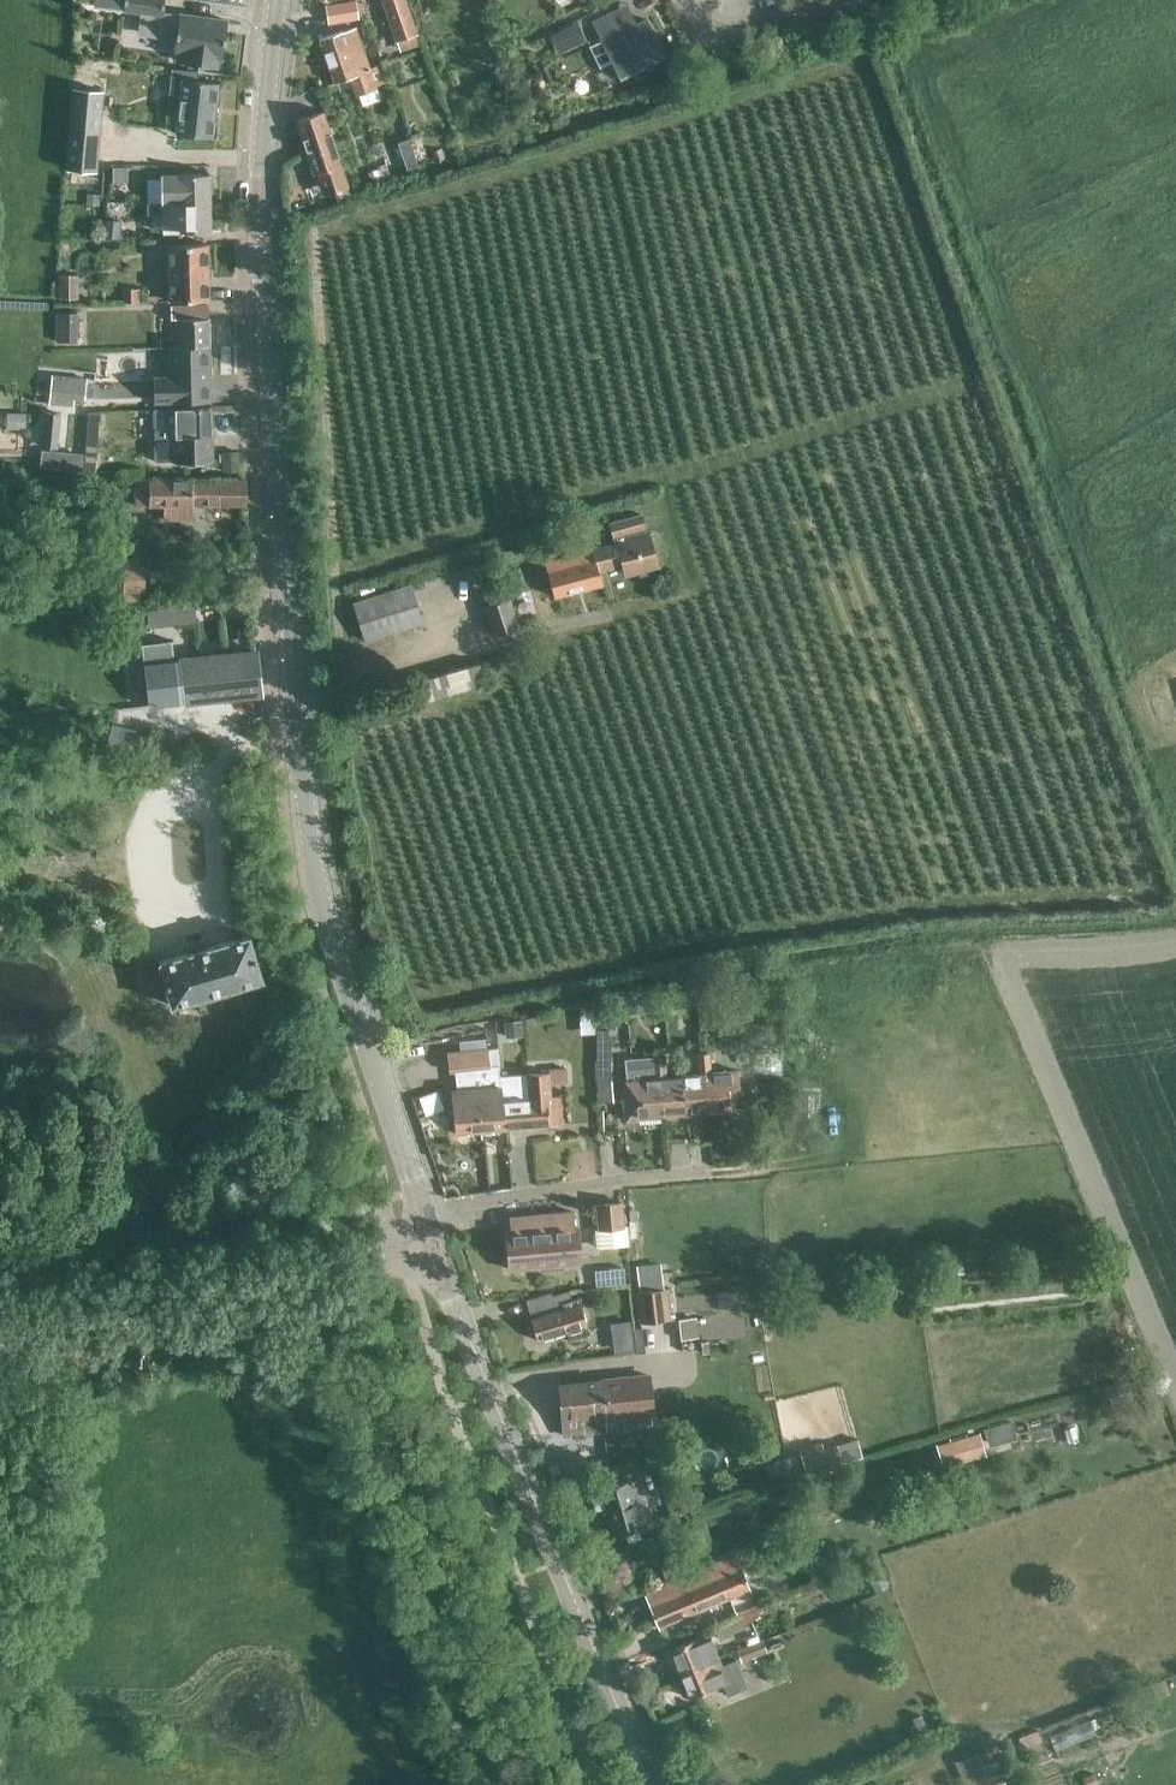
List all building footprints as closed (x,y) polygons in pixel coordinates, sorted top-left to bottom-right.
[(94,6),(123,9),(141,12),(140,23),(158,25),(157,35),(175,38),(173,52),(183,54),(182,62),(216,67),(217,58),(221,59),(226,21),(226,20),(162,11),(163,0),(95,0),(94,6)] [(396,36),(417,29),(406,0),(383,0),(396,36)] [(355,1),(325,6),(328,23),(358,18),(355,1)] [(622,82),(665,61),(646,20),(627,29),(618,12),(594,23),(622,82)] [(378,63),(369,66),(355,28),(341,32),(341,31),(318,39),(334,83),(349,77),(356,96),(376,89),(375,84),(384,81),(378,63)] [(101,91),(91,91),(92,79),(72,78),(71,89),(64,167),(94,170),(101,91)] [(212,137),(217,83),(179,79),(174,133),(212,137)] [(348,186),(341,165),(323,112),(295,120),(314,175),(314,174),(321,195),(348,186)] [(175,173),(160,174),(160,201),(160,204),(175,204),(175,203),(208,203),(208,173),(175,173)] [(160,204),(142,204),(142,216),(160,215),(160,217),(167,217),(167,232),(176,232),(209,231),(208,203),(175,203),(175,204),(160,204)] [(206,243),(168,244),(169,301),(208,300),(206,243)] [(77,301),(77,277),(58,278),(59,301),(77,301)] [(123,291),(123,304),(139,304),(139,290),(123,291)] [(170,338),(159,338),(159,346),(168,346),(208,346),(208,317),(206,317),(206,305),(169,306),(170,338)] [(56,311),(56,341),(76,341),(77,311),(56,311)] [(208,346),(168,346),(168,375),(154,376),(152,376),(152,401),(165,401),(209,400),(208,346)] [(86,380),(50,377),(48,406),(73,409),(73,402),(84,403),(86,380)] [(210,408),(165,410),(166,438),(173,438),(173,461),(211,460),(210,408)] [(45,409),(39,467),(58,469),(63,410),(45,409)] [(243,510),(244,481),(137,479),(137,508),(243,510)] [(641,517),(610,525),(615,543),(545,563),(554,596),(602,583),(599,570),(624,564),(626,574),(659,565),(650,533),(646,534),(641,517)] [(366,641),(422,623),(409,586),(354,604),(366,641)] [(508,596),(483,604),(493,634),(518,626),(508,596)] [(173,639),(145,642),(148,672),(150,705),(260,694),(255,650),(186,657),(175,658),(173,639)] [(478,662),(421,679),(428,700),(484,683),(478,662)] [(173,1007),(264,979),(250,934),(206,947),(203,937),(186,942),(189,952),(160,961),(173,1007)] [(659,994),(663,1012),(703,1006),(699,987),(659,994)] [(507,1129),(502,1078),(499,1078),(498,1067),(489,1068),(487,1051),(446,1055),(448,1074),(455,1074),(456,1089),(450,1090),(455,1134),(507,1129)] [(699,1074),(671,1076),(672,1083),(682,1082),(685,1115),(707,1113),(705,1089),(706,1089),(704,1063),(709,1063),(708,1053),(697,1054),(699,1074)] [(652,1058),(653,1068),(659,1067),(663,1117),(685,1115),(682,1082),(672,1083),(671,1076),(665,1077),(663,1057),(652,1058)] [(705,1089),(707,1113),(730,1111),(729,1109),(741,1108),(737,1070),(710,1073),(709,1063),(704,1063),(706,1089),(705,1089)] [(659,1067),(653,1068),(654,1078),(622,1081),(625,1120),(641,1118),(641,1119),(663,1117),(659,1067)] [(549,1074),(527,1076),(531,1127),(561,1125),(558,1096),(551,1097),(550,1086),(566,1085),(565,1071),(549,1072),(549,1074)] [(527,1076),(502,1078),(507,1129),(531,1127),(527,1076)] [(596,1204),(598,1228),(622,1226),(620,1202),(596,1204)] [(510,1232),(505,1233),(508,1269),(540,1266),(540,1270),(562,1268),(561,1264),(580,1262),(577,1226),(573,1227),(571,1211),(508,1217),(510,1232)] [(665,1288),(636,1291),(640,1323),(669,1320),(665,1288)] [(537,1316),(530,1318),(537,1340),(566,1332),(568,1338),(589,1332),(578,1298),(571,1300),(568,1291),(533,1301),(537,1316)] [(678,1323),(681,1343),(699,1341),(696,1321),(678,1323)] [(627,1418),(644,1417),(643,1402),(636,1403),(634,1380),(558,1385),(563,1436),(607,1432),(605,1406),(621,1405),(621,1410),(626,1410),(627,1418)] [(936,1447),(942,1471),(986,1458),(979,1435),(936,1447)] [(800,1458),(806,1478),(842,1468),(836,1448),(800,1458)] [(641,1477),(602,1489),(609,1513),(616,1537),(655,1525),(650,1507),(661,1503),(659,1498),(657,1489),(646,1493),(641,1477)] [(658,1628),(751,1592),(738,1557),(644,1593),(658,1628)] [(757,1613),(714,1630),(718,1642),(743,1631),(759,1618),(757,1613)] [(678,1674),(718,1658),(711,1639),(708,1640),(706,1635),(668,1650),(678,1674)] [(761,1642),(736,1653),(741,1665),(767,1655),(761,1642)] [(718,1658),(678,1674),(688,1700),(734,1681),(731,1671),(725,1674),(718,1658)] [(1038,1734),(1019,1741),(1023,1751),(1042,1744),(1038,1734)] [(976,1766),(958,1774),(963,1784),(984,1784),(976,1766)]
